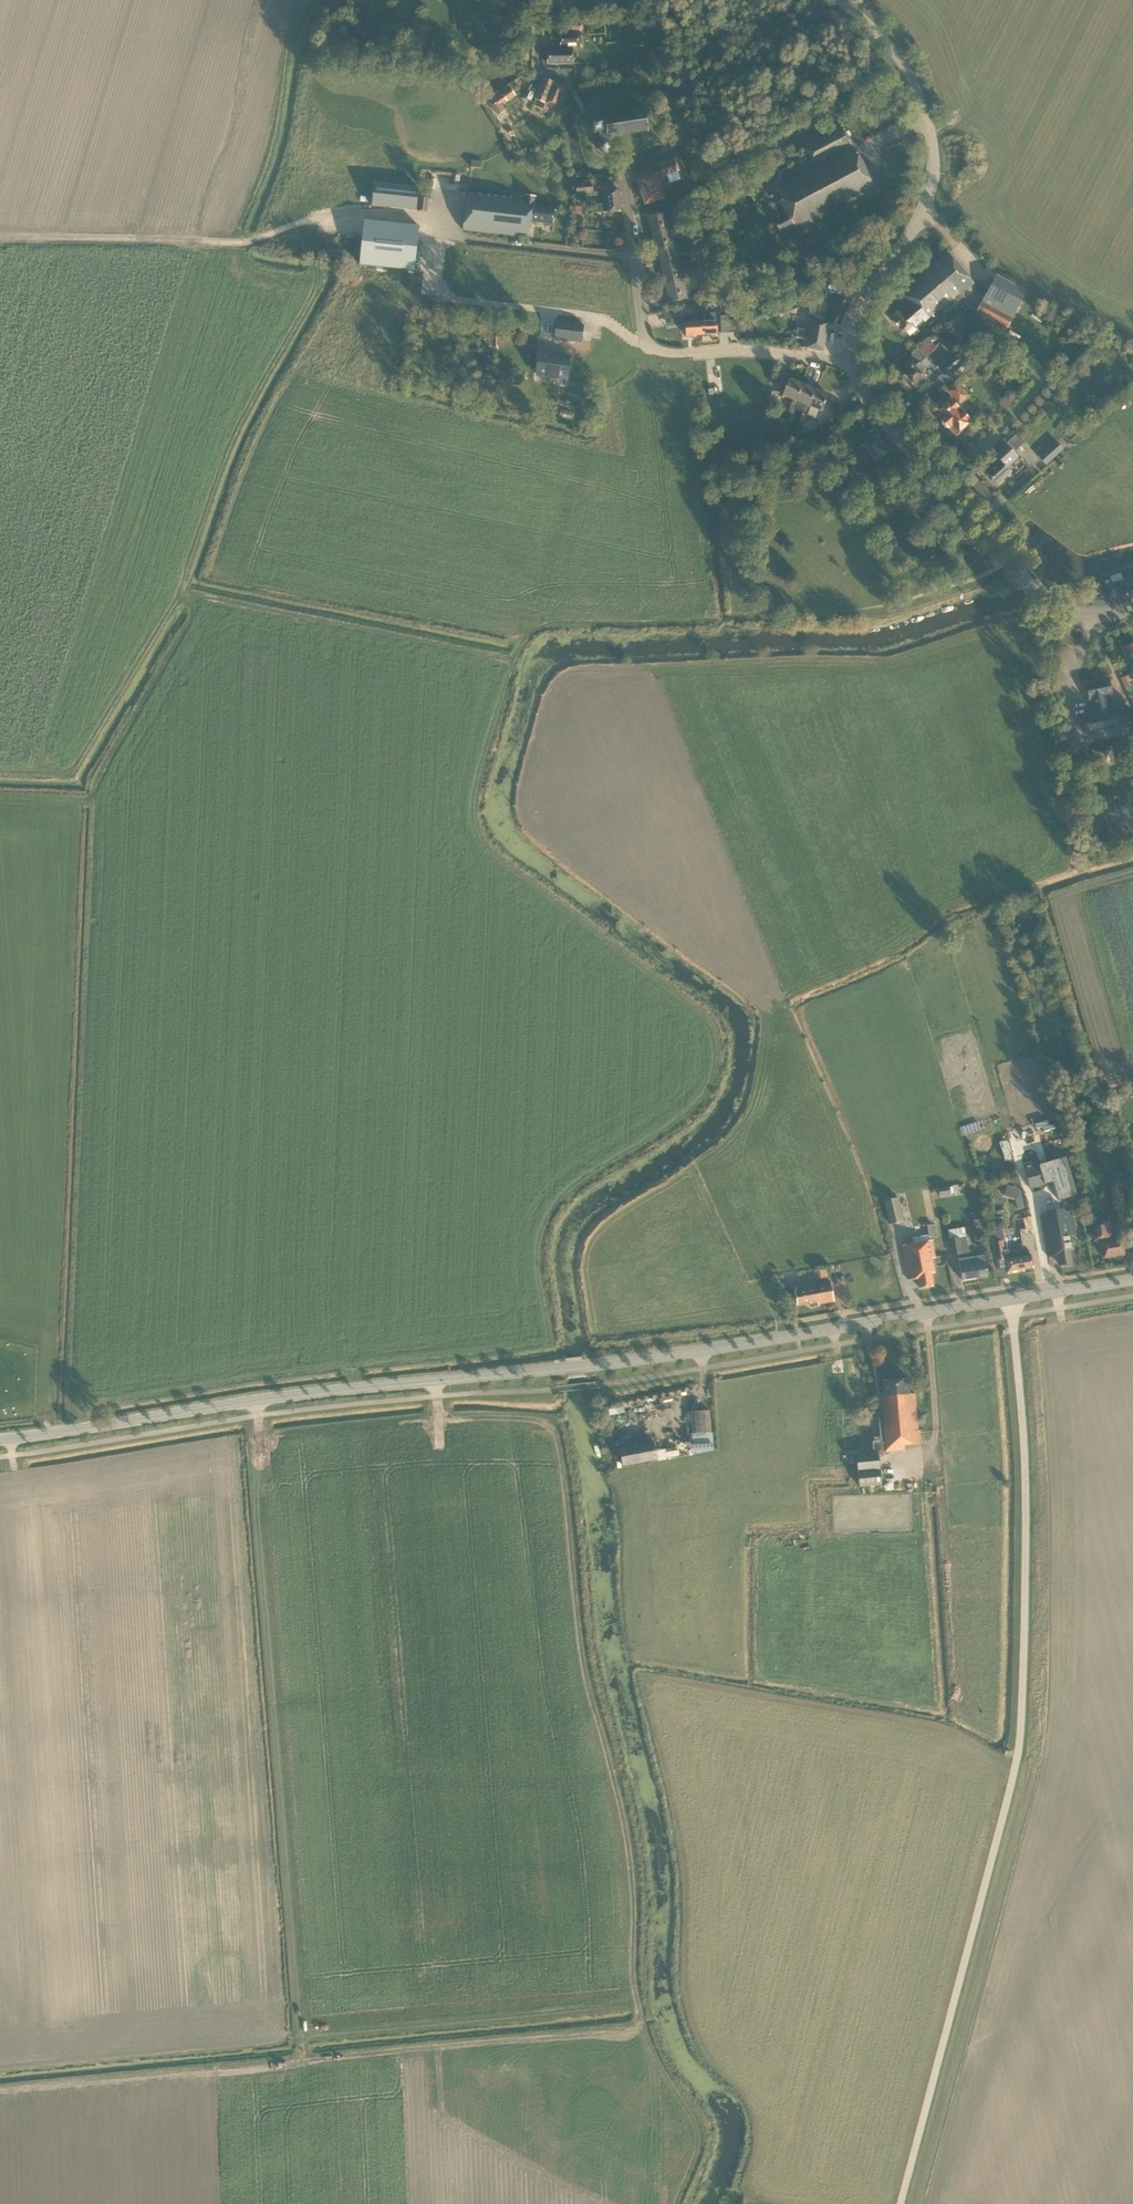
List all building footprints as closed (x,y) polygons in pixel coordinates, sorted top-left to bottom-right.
[(496,8),(496,0),(469,0),(469,9),(496,8)] [(592,18),(572,18),(572,30),(581,30),(581,24),(592,24),(592,18)] [(547,48),(547,64),(574,63),(573,46),(581,46),(581,34),(560,34),(561,48),(547,48)] [(565,87),(544,78),(536,99),(534,105),(543,109),(545,103),(557,108),(565,87)] [(517,97),(511,88),(490,103),(499,115),(505,111),(501,104),(509,99),(510,101),(517,97)] [(649,131),(646,111),(604,117),(605,121),(602,121),(602,122),(593,123),(594,132),(600,132),(600,137),(601,137),(601,139),(597,143),(598,149),(602,153),(608,152),(612,148),(611,142),(607,138),(606,137),(649,131)] [(876,189),(843,127),(802,149),(812,168),(776,187),(783,200),(780,202),(784,209),(778,212),(777,210),(770,215),(771,216),(782,235),(795,227),(796,229),(810,221),(812,223),(876,189)] [(472,160),(471,167),(482,168),(482,161),(472,160)] [(678,172),(675,162),(660,167),(662,172),(657,174),(657,173),(637,180),(645,204),(665,197),(662,187),(666,185),(663,177),(678,172)] [(419,187),(375,182),(372,205),(417,210),(419,187)] [(578,187),(579,194),(594,193),(593,185),(578,187)] [(604,213),(621,211),(619,190),(602,192),(603,204),(604,212),(604,213)] [(526,195),(526,200),(515,199),(516,197),(468,192),(463,230),(529,237),(531,221),(553,224),(556,209),(534,205),(536,196),(526,195)] [(429,198),(421,197),(419,210),(427,211),(429,198)] [(603,204),(595,204),(595,213),(604,212),(603,204)] [(652,234),(670,230),(666,213),(648,217),(652,234)] [(420,226),(364,221),(360,265),(415,270),(420,226)] [(674,247),(670,230),(652,234),(656,252),(658,251),(674,247)] [(927,243),(921,248),(923,252),(930,247),(927,243)] [(662,268),(679,264),(675,247),(674,247),(658,251),(662,268)] [(974,283),(948,252),(899,294),(909,305),(900,312),(899,310),(890,318),(902,331),(912,322),(916,327),(924,320),(925,321),(932,315),(934,317),(974,283)] [(683,281),(679,264),(662,268),(665,285),(683,281)] [(669,302),(687,298),(683,281),(665,285),(669,302)] [(841,296),(826,290),(824,299),(821,299),(817,320),(808,319),(806,330),(798,328),(796,337),(804,339),(803,347),(823,351),(828,325),(839,327),(849,303),(845,298),(841,296)] [(986,295),(975,315),(985,320),(994,325),(1006,331),(1012,318),(993,308),(997,300),(986,295)] [(664,313),(665,320),(680,317),(679,310),(664,313)] [(701,322),(702,335),(718,334),(717,321),(716,321),(716,313),(709,313),(710,321),(701,322)] [(702,335),(701,322),(692,322),(692,314),(685,315),(685,323),(686,336),(702,335)] [(985,320),(984,324),(990,327),(989,329),(991,330),(994,325),(985,320)] [(582,340),(584,326),(584,325),(557,321),(554,339),(582,343),(582,340)] [(929,324),(933,329),(938,326),(934,321),(929,324)] [(931,366),(922,374),(925,370),(919,364),(926,358),(917,348),(912,353),(912,357),(901,367),(905,371),(902,373),(916,387),(926,378),(931,384),(942,374),(937,368),(935,370),(931,366)] [(977,359),(985,367),(996,356),(988,348),(977,359)] [(527,354),(524,375),(553,379),(556,357),(552,357),(527,354)] [(490,370),(492,356),(482,355),(480,369),(490,370)] [(945,365),(956,378),(967,368),(956,355),(945,365)] [(796,401),(803,384),(790,379),(783,395),(793,400),(789,409),(794,411),(798,402),(796,401)] [(959,406),(958,407),(957,406),(968,396),(956,383),(947,391),(952,396),(935,412),(942,420),(941,421),(942,421),(942,424),(945,428),(948,428),(949,428),(956,435),(971,422),(963,413),(964,412),(959,406)] [(809,406),(815,389),(803,384),(796,401),(798,402),(806,405),(802,414),(807,416),(811,407),(809,406)] [(822,411),(828,395),(815,389),(809,406),(811,407),(819,410),(815,419),(820,421),(824,411),(822,411)] [(732,400),(752,399),(751,394),(765,393),(765,390),(731,391),(732,400)] [(840,401),(832,398),(827,410),(835,413),(840,401)] [(1007,441),(1016,450),(1025,441),(1018,434),(1019,432),(1015,427),(1006,435),(1010,439),(1007,441)] [(791,436),(798,438),(799,430),(792,429),(791,436)] [(889,451),(876,435),(864,445),(867,448),(859,454),(868,464),(875,458),(877,461),(889,451)] [(1056,456),(1064,449),(1057,441),(1039,457),(1046,465),(1056,456)] [(1018,457),(1006,443),(994,454),(1000,461),(987,473),(992,479),(991,480),(995,484),(996,483),(997,485),(1011,472),(1006,467),(1009,465),(1018,457)] [(842,446),(840,453),(847,455),(849,448),(842,446)] [(1123,649),(1132,670),(1132,644),(1123,649)] [(1125,676),(1121,678),(1125,687),(1130,685),(1125,676)] [(1112,694),(1109,679),(1086,684),(1090,699),(1091,699),(1094,714),(1083,717),(1086,733),(1125,724),(1124,722),(1132,720),(1130,709),(1122,710),(1121,708),(1114,710),(1111,695),(1112,694)] [(1091,1129),(1094,1139),(1105,1135),(1101,1126),(1091,1129)] [(1000,1142),(1005,1161),(1011,1159),(1005,1140),(1000,1142)] [(1065,1156),(1024,1169),(1030,1187),(1056,1179),(1061,1200),(1077,1195),(1065,1156)] [(1019,1195),(1021,1207),(1028,1206),(1025,1184),(1009,1186),(1010,1197),(1019,1195)] [(951,1194),(950,1186),(938,1188),(939,1196),(951,1194)] [(1110,1188),(1113,1204),(1123,1202),(1120,1186),(1110,1188)] [(884,1200),(890,1225),(904,1221),(898,1197),(884,1200)] [(1072,1235),(1076,1234),(1072,1211),(1041,1216),(1048,1256),(1058,1255),(1059,1265),(1073,1263),(1070,1250),(1074,1249),(1072,1235)] [(974,1225),(983,1223),(982,1217),(981,1213),(972,1215),(974,1224),(974,1225)] [(1111,1237),(1108,1220),(1091,1222),(1094,1240),(1101,1239),(1104,1258),(1125,1254),(1122,1236),(1111,1237)] [(927,1225),(928,1236),(936,1235),(934,1224),(927,1225)] [(952,1255),(962,1254),(959,1238),(950,1239),(952,1255)] [(918,1278),(920,1288),(933,1286),(931,1273),(935,1272),(932,1258),(935,1257),(932,1240),(903,1245),(908,1280),(918,1278)] [(1007,1269),(1008,1273),(1021,1271),(1021,1270),(1034,1268),(1031,1255),(1029,1255),(1029,1250),(1021,1252),(1021,1253),(1009,1255),(1008,1249),(1004,1250),(1003,1240),(994,1242),(999,1270),(1007,1269)] [(986,1262),(985,1262),(984,1255),(959,1259),(960,1263),(963,1281),(976,1279),(975,1277),(988,1275),(986,1262)] [(821,1268),(822,1277),(833,1275),(831,1267),(821,1268)] [(818,1302),(818,1304),(834,1301),(831,1281),(796,1287),(796,1291),(795,1291),(797,1304),(810,1302),(810,1303),(818,1302)] [(909,1394),(908,1378),(883,1380),(884,1396),(881,1396),(882,1412),(879,1413),(881,1440),(873,1441),(874,1452),(857,1454),(860,1486),(882,1484),(879,1452),(905,1450),(904,1445),(921,1443),(920,1430),(918,1430),(915,1393),(909,1394)] [(663,1396),(664,1403),(678,1400),(677,1393),(663,1396)] [(691,1411),(693,1434),(711,1433),(710,1410),(691,1411)] [(620,1448),(623,1465),(658,1459),(654,1442),(620,1448)]
